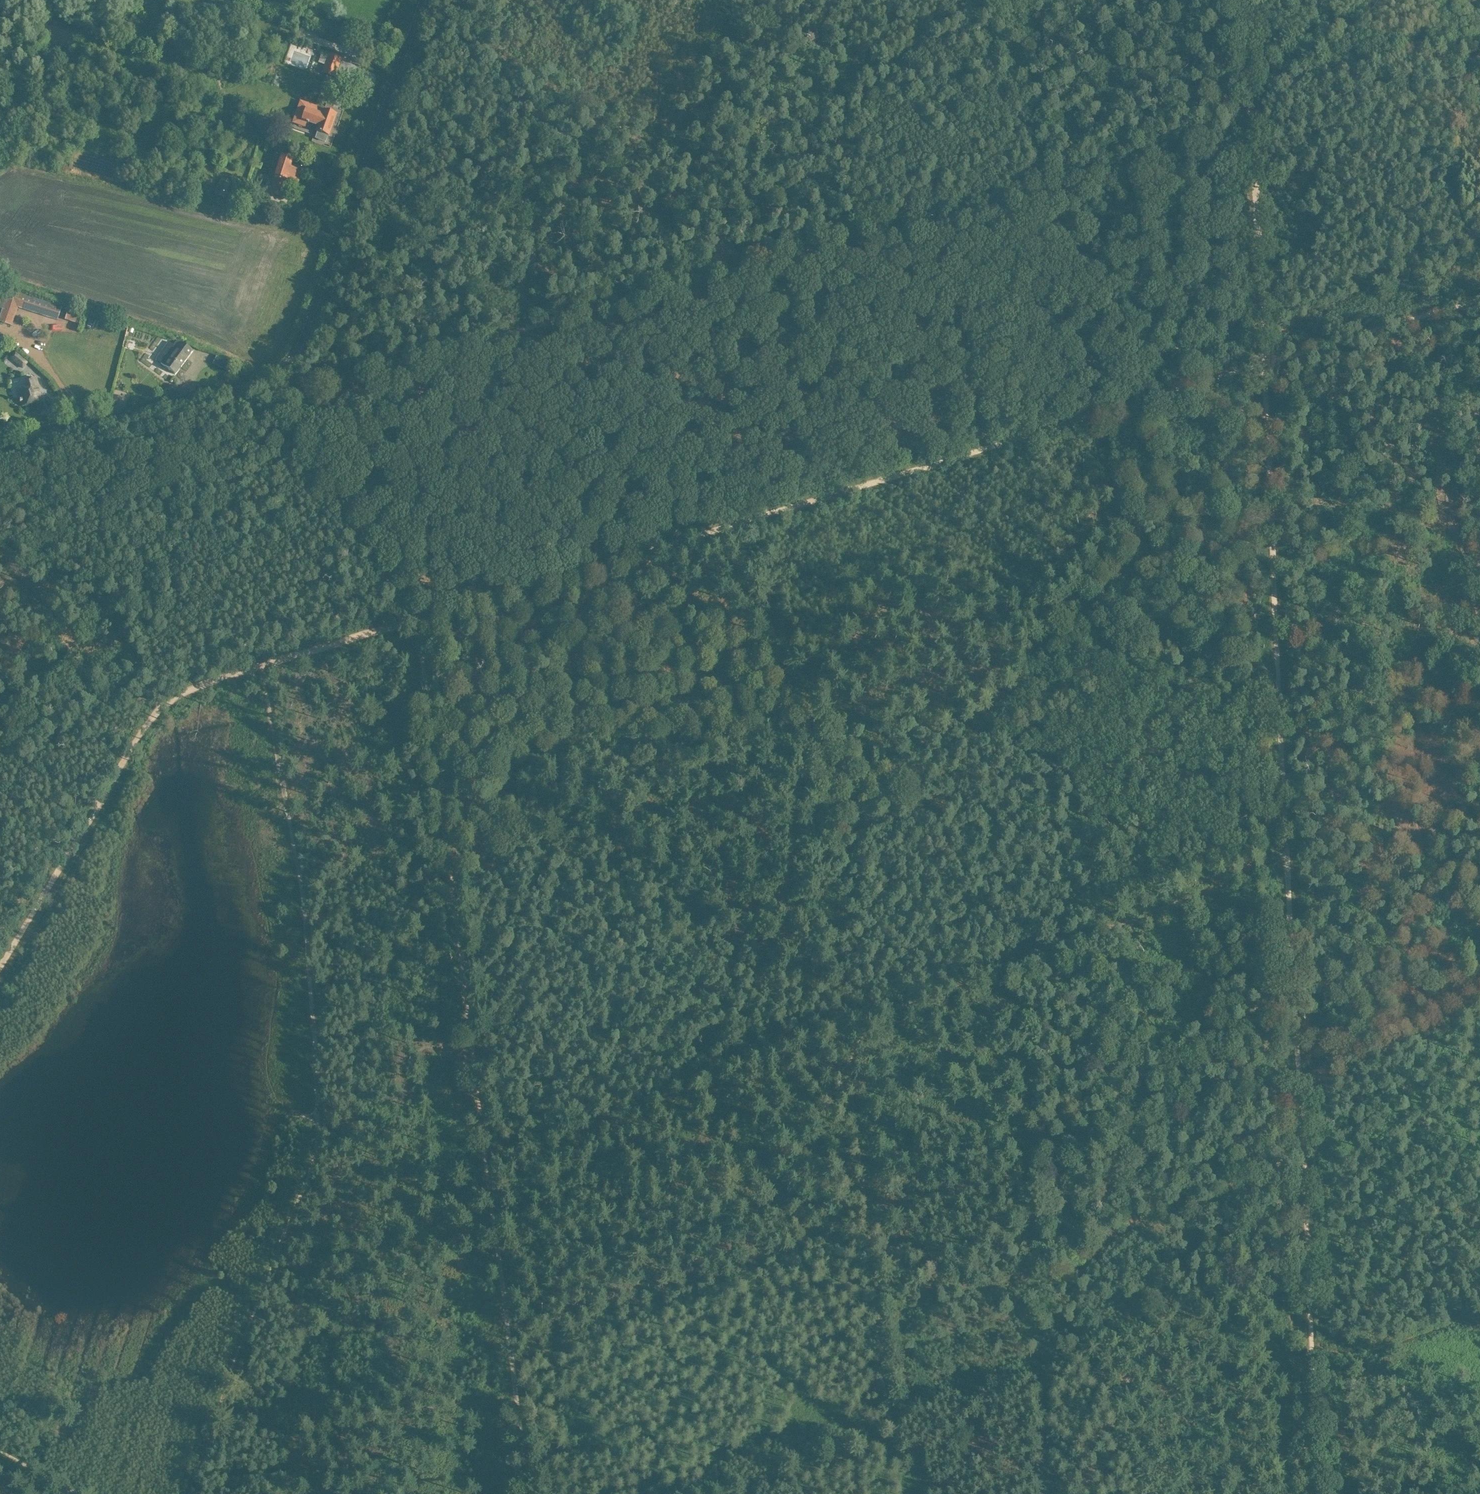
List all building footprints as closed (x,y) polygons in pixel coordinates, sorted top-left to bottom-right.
[(330,54),(323,73),(334,78),(341,59),(330,54)] [(337,115),(324,110),(322,115),(314,111),(306,109),(301,121),(318,127),(316,132),(320,133),(322,134),(322,133),(329,136),(334,122),(337,123),(340,116),(337,115)] [(297,185),(301,172),(290,168),(292,160),(282,157),(282,158),(277,156),(271,176),(275,177),(275,178),(276,178),(271,194),(282,197),(287,182),(297,185)] [(62,308),(0,288),(0,308),(3,309),(0,319),(0,322),(12,326),(18,307),(58,320),(62,308)] [(34,335),(44,342),(47,338),(36,331),(34,335)] [(175,375),(193,351),(178,340),(174,346),(169,342),(161,352),(166,356),(161,364),(175,375)] [(12,359),(23,368),(27,363),(16,353),(12,359)] [(19,393),(21,401),(20,401),(21,403),(22,403),(23,407),(42,401),(36,378),(27,380),(30,389),(19,393)] [(180,392),(172,385),(167,390),(175,397),(180,392)]
